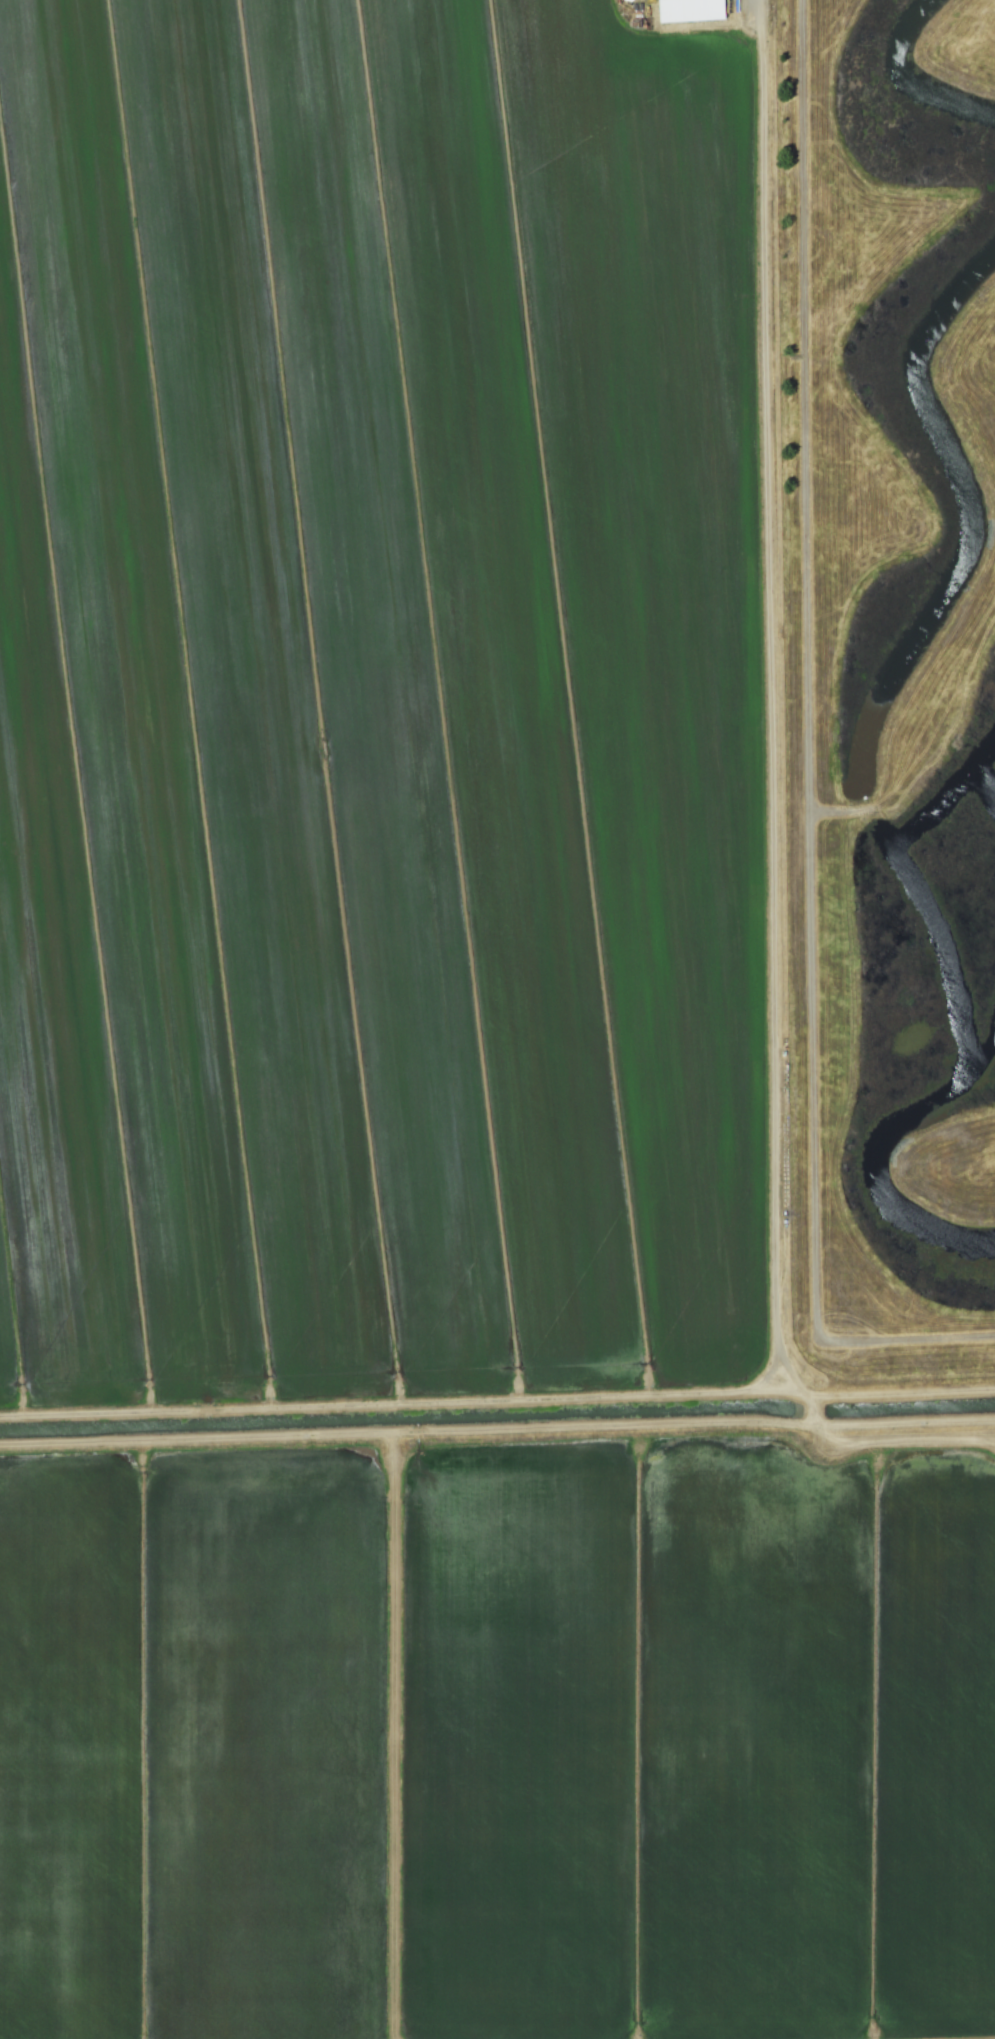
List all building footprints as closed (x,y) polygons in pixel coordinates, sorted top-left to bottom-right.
[(725,19),(724,0),(659,0),(660,22),(725,19)]
